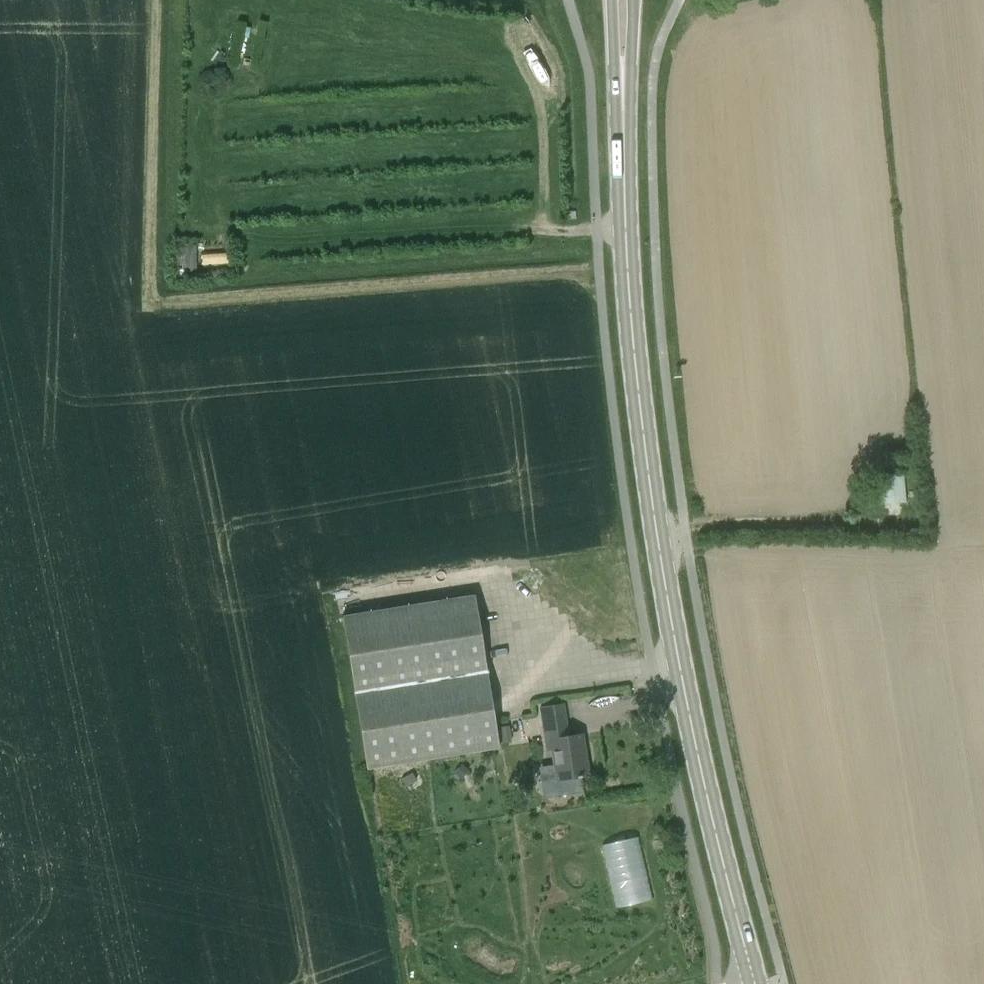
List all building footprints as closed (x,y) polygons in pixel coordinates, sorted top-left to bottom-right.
[(175,270),(195,270),(195,241),(175,241),(175,270)] [(906,502),(905,481),(904,473),(878,475),(881,504),(906,502)] [(499,747),(476,599),(475,595),(342,616),(366,768),(499,747)] [(557,780),(588,774),(582,734),(568,736),(565,702),(539,706),(546,750),(552,749),(552,750),(557,780)]
